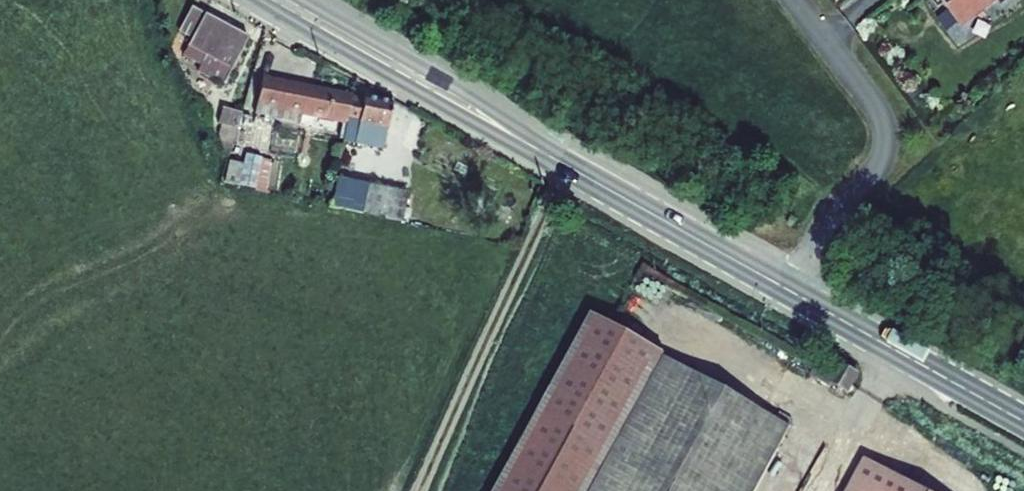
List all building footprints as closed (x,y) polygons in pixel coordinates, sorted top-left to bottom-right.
[(221,0),(174,0),(172,4),(186,10),(177,28),(195,37),(191,46),(218,59),(241,9),(221,0)] [(966,19),(991,0),(951,0),(966,19)] [(365,85),(267,62),(259,97),(310,109),(312,100),(359,110),(365,85)] [(411,95),(365,85),(359,110),(379,115),(405,121),(411,95)] [(239,103),(222,97),(216,114),(234,120),(239,103)] [(401,141),(405,121),(379,115),(375,135),(401,141)] [(242,171),(248,146),(228,141),(221,166),(242,171)] [(399,176),(375,172),(370,200),(394,204),(399,176)] [(360,210),(364,179),(333,175),(329,206),(360,210)] [(435,183),(399,176),(394,204),(393,208),(428,215),(435,183)] [(603,297),(499,490),(753,490),(799,405),(675,338),(675,336),(603,297)] [(843,368),(834,385),(848,391),(856,374),(843,368)] [(872,439),(843,490),(964,490),(872,439)]
